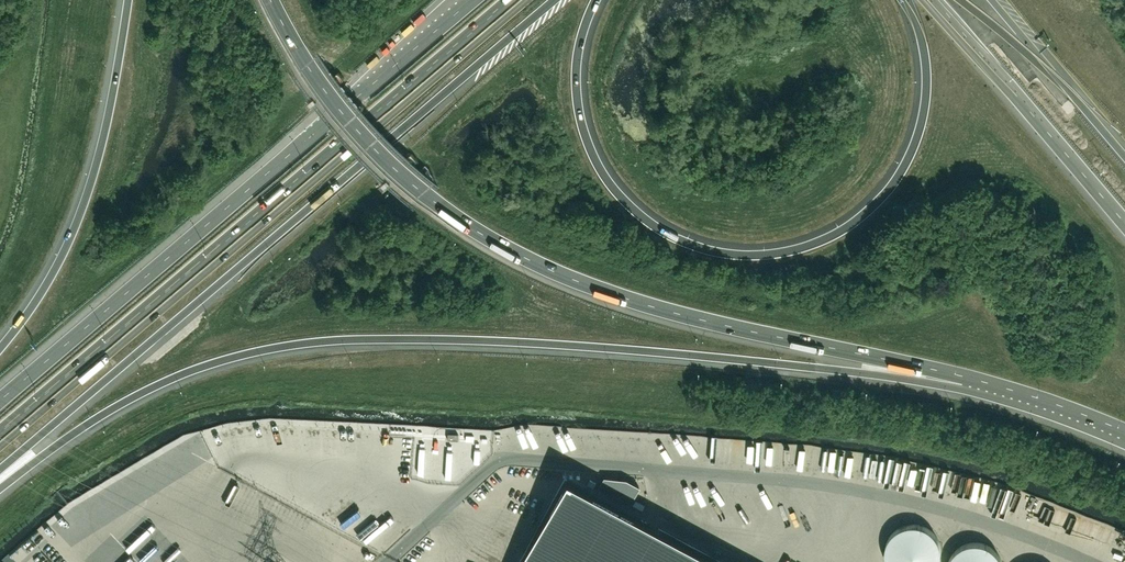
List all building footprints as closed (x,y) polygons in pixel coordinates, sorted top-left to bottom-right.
[(604,477),(598,486),(630,503),(639,486),(625,479),(604,477)] [(519,561),(721,561),(565,478),(519,561)] [(885,552),(885,554),(885,556),(886,557),(886,559),(887,561),(939,561),(940,559),(940,557),(940,556),(941,554),(941,552),(941,550),(941,548),(940,546),(940,544),(939,542),(938,540),(938,539),(937,537),(935,535),(934,534),(933,532),(932,531),(930,530),(928,529),(927,527),(925,527),(923,526),(921,525),(920,525),(918,524),(916,524),(914,524),(913,524),(912,524),(910,524),(908,524),(906,525),(904,525),(902,526),(901,527),(899,527),(897,529),(896,530),(894,531),(893,532),(891,534),(890,535),(889,537),(888,539),(887,540),(887,542),(886,544),(886,546),(885,548),(885,550),(885,552)] [(1001,560),(1000,559),(1000,557),(999,555),(998,554),(996,552),(995,551),(994,549),(992,548),(991,547),(989,546),(987,545),(985,544),(984,543),(982,543),(980,543),(978,542),(976,542),(975,542),(974,542),(972,542),(970,543),(968,543),(966,543),(965,544),(963,545),(961,546),(959,547),(958,548),(956,549),(955,551),(954,552),(952,554),(951,555),(950,557),(949,559),(949,560),(948,561),(1002,561),(1001,560)]
